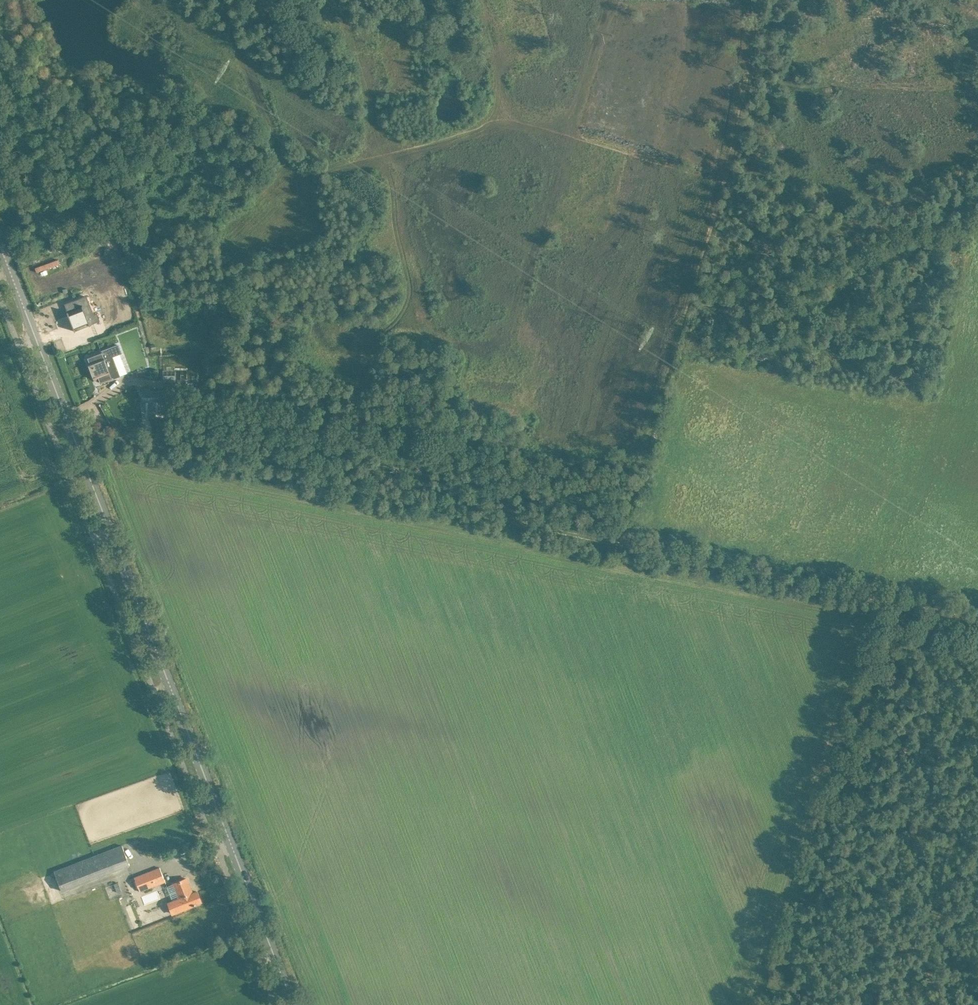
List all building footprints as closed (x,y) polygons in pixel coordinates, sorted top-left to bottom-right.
[(87,296),(68,304),(70,310),(68,311),(69,313),(76,331),(77,330),(76,330),(94,323),(91,314),(94,313),(87,296)] [(119,344),(87,356),(89,361),(88,362),(92,374),(97,373),(99,378),(101,382),(120,375),(127,372),(120,353),(122,353),(119,344)] [(142,401),(141,401),(142,410),(143,416),(171,416),(170,400),(166,400),(166,390),(151,390),(151,388),(141,388),(142,401)] [(122,844),(54,870),(62,892),(130,865),(122,844)] [(160,865),(135,876),(141,891),(166,881),(160,865)] [(187,878),(177,882),(172,884),(178,898),(167,902),(172,914),(193,905),(193,906),(195,905),(195,904),(201,902),(197,891),(192,893),(187,878)]
